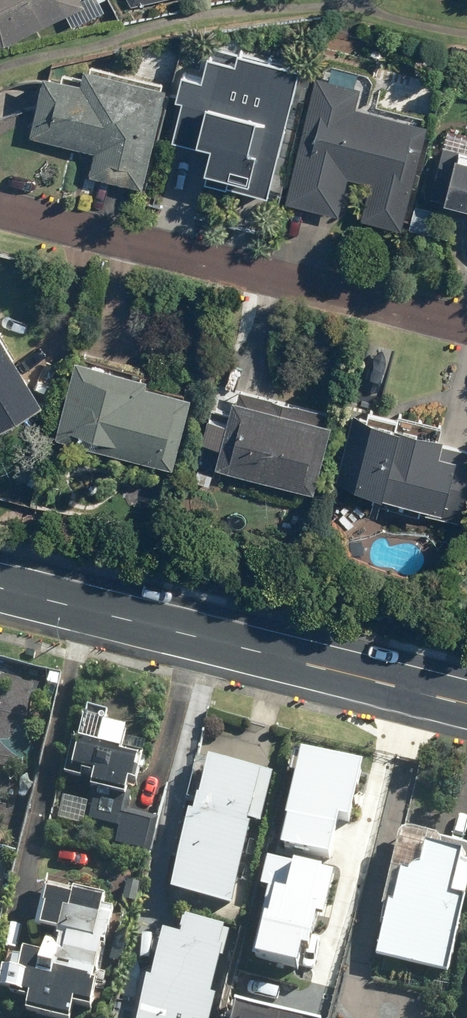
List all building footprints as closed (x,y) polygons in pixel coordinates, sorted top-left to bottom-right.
[(10,43),(91,0),(0,0),(0,43),(10,43)] [(207,73),(186,68),(178,96),(186,98),(176,138),(213,148),(204,179),(271,197),(307,62),(245,45),(242,57),(214,50),(207,73)] [(88,81),(49,71),(33,134),(97,150),(91,173),(146,187),(172,83),(92,63),(88,81)] [(366,81),(320,69),(287,199),(341,213),(350,176),(374,182),(365,216),(406,226),(433,119),(361,101),(366,81)] [(449,129),(434,197),(466,204),(466,133),(449,129)] [(444,211),(419,205),(412,231),(437,238),(444,211)] [(49,399),(0,320),(0,430),(49,399)] [(153,374),(80,356),(61,434),(180,464),(198,395),(150,383),(153,374)] [(338,413),(240,387),(231,421),(213,417),(207,439),(225,444),(220,462),(318,488),(338,413)] [(355,411),(339,477),(379,487),(376,499),(466,521),(466,516),(466,447),(446,442),(450,425),(372,406),(370,414),(355,411)] [(131,728),(80,718),(68,776),(94,781),(89,803),(63,798),(59,818),(115,829),(111,847),(149,855),(156,821),(124,814),(130,783),(139,785),(145,757),(126,753),(131,728)] [(302,743),(279,840),(328,851),(338,811),(350,813),(364,757),(302,743)] [(269,777),(209,760),(172,892),(233,908),(269,777)] [(402,829),(379,923),(384,924),(376,958),(451,976),(466,913),(466,845),(402,829)] [(270,887),(254,950),(294,959),(299,938),(307,940),(315,908),(324,910),(334,870),(267,854),(260,884),(270,887)] [(6,970),(2,992),(29,997),(27,1012),(62,1017),(73,1017),(75,1005),(94,1009),(105,946),(108,947),(115,911),(106,909),(109,896),(76,890),(75,895),(45,889),(38,928),(61,932),(59,942),(47,940),(45,955),(28,952),(27,960),(17,958),(15,972),(6,970)] [(146,975),(135,1017),(213,1017),(217,999),(214,998),(231,930),(186,918),(180,941),(167,937),(157,978),(146,975)] [(238,1017),(298,1017),(241,1005),(238,1017)]
